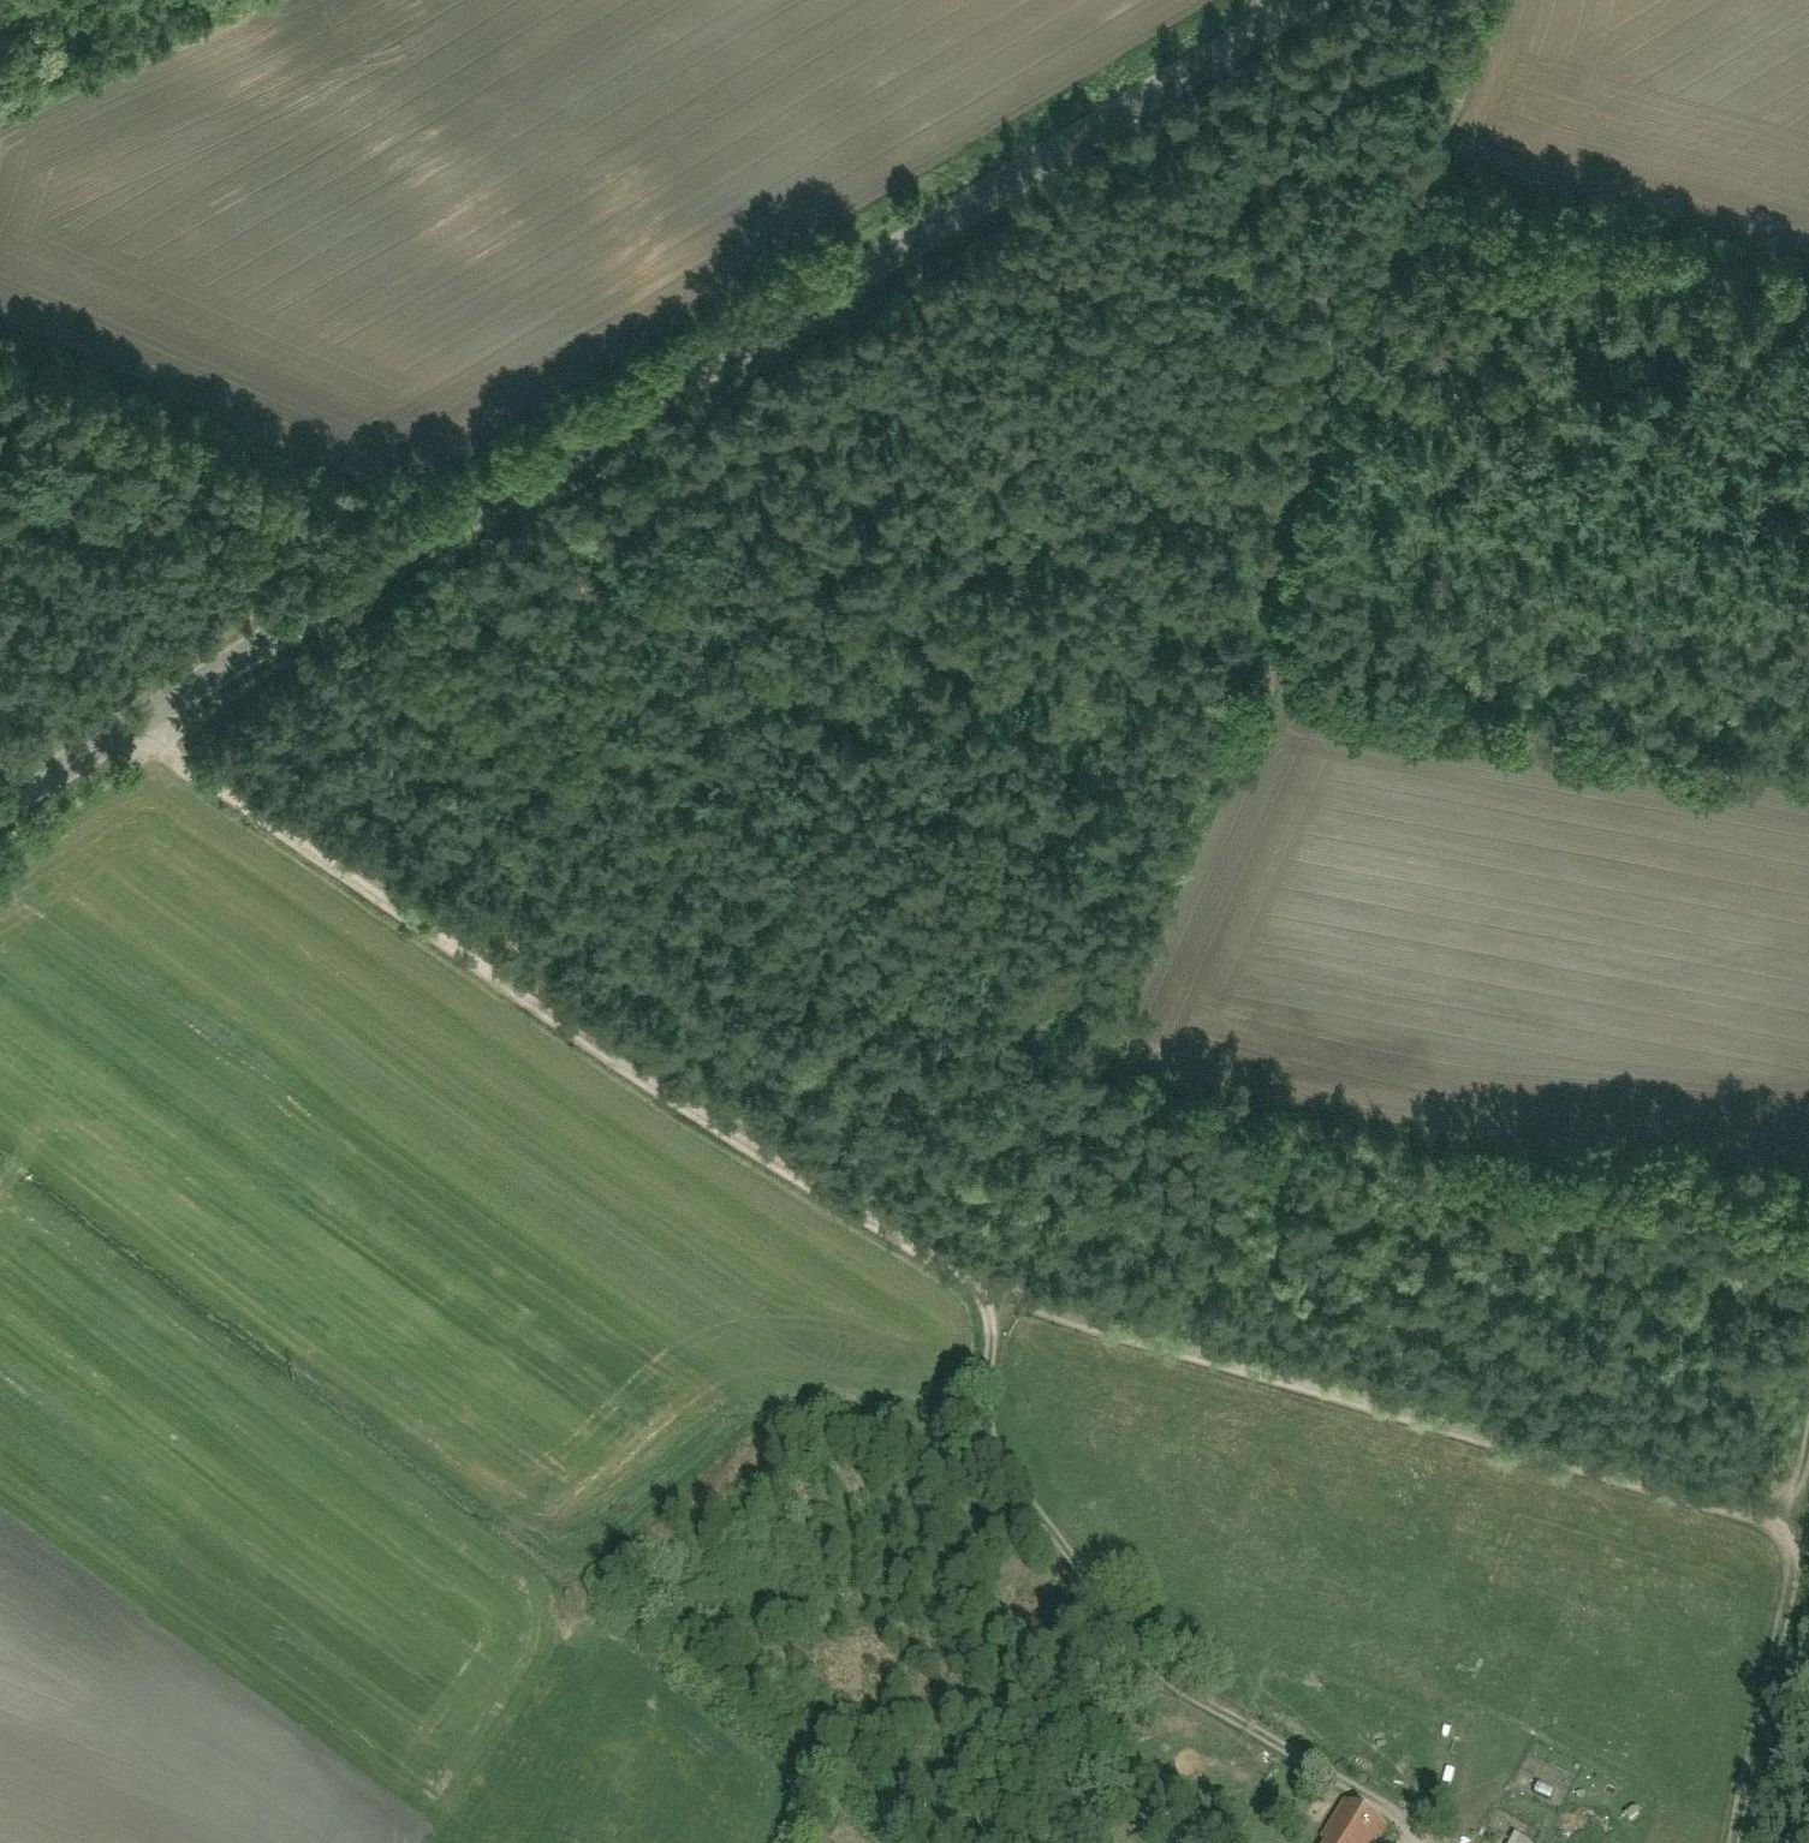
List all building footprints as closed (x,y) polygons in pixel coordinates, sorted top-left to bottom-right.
[(1322,1842),(1376,1842),(1382,1833),(1340,1810),(1322,1842)]
